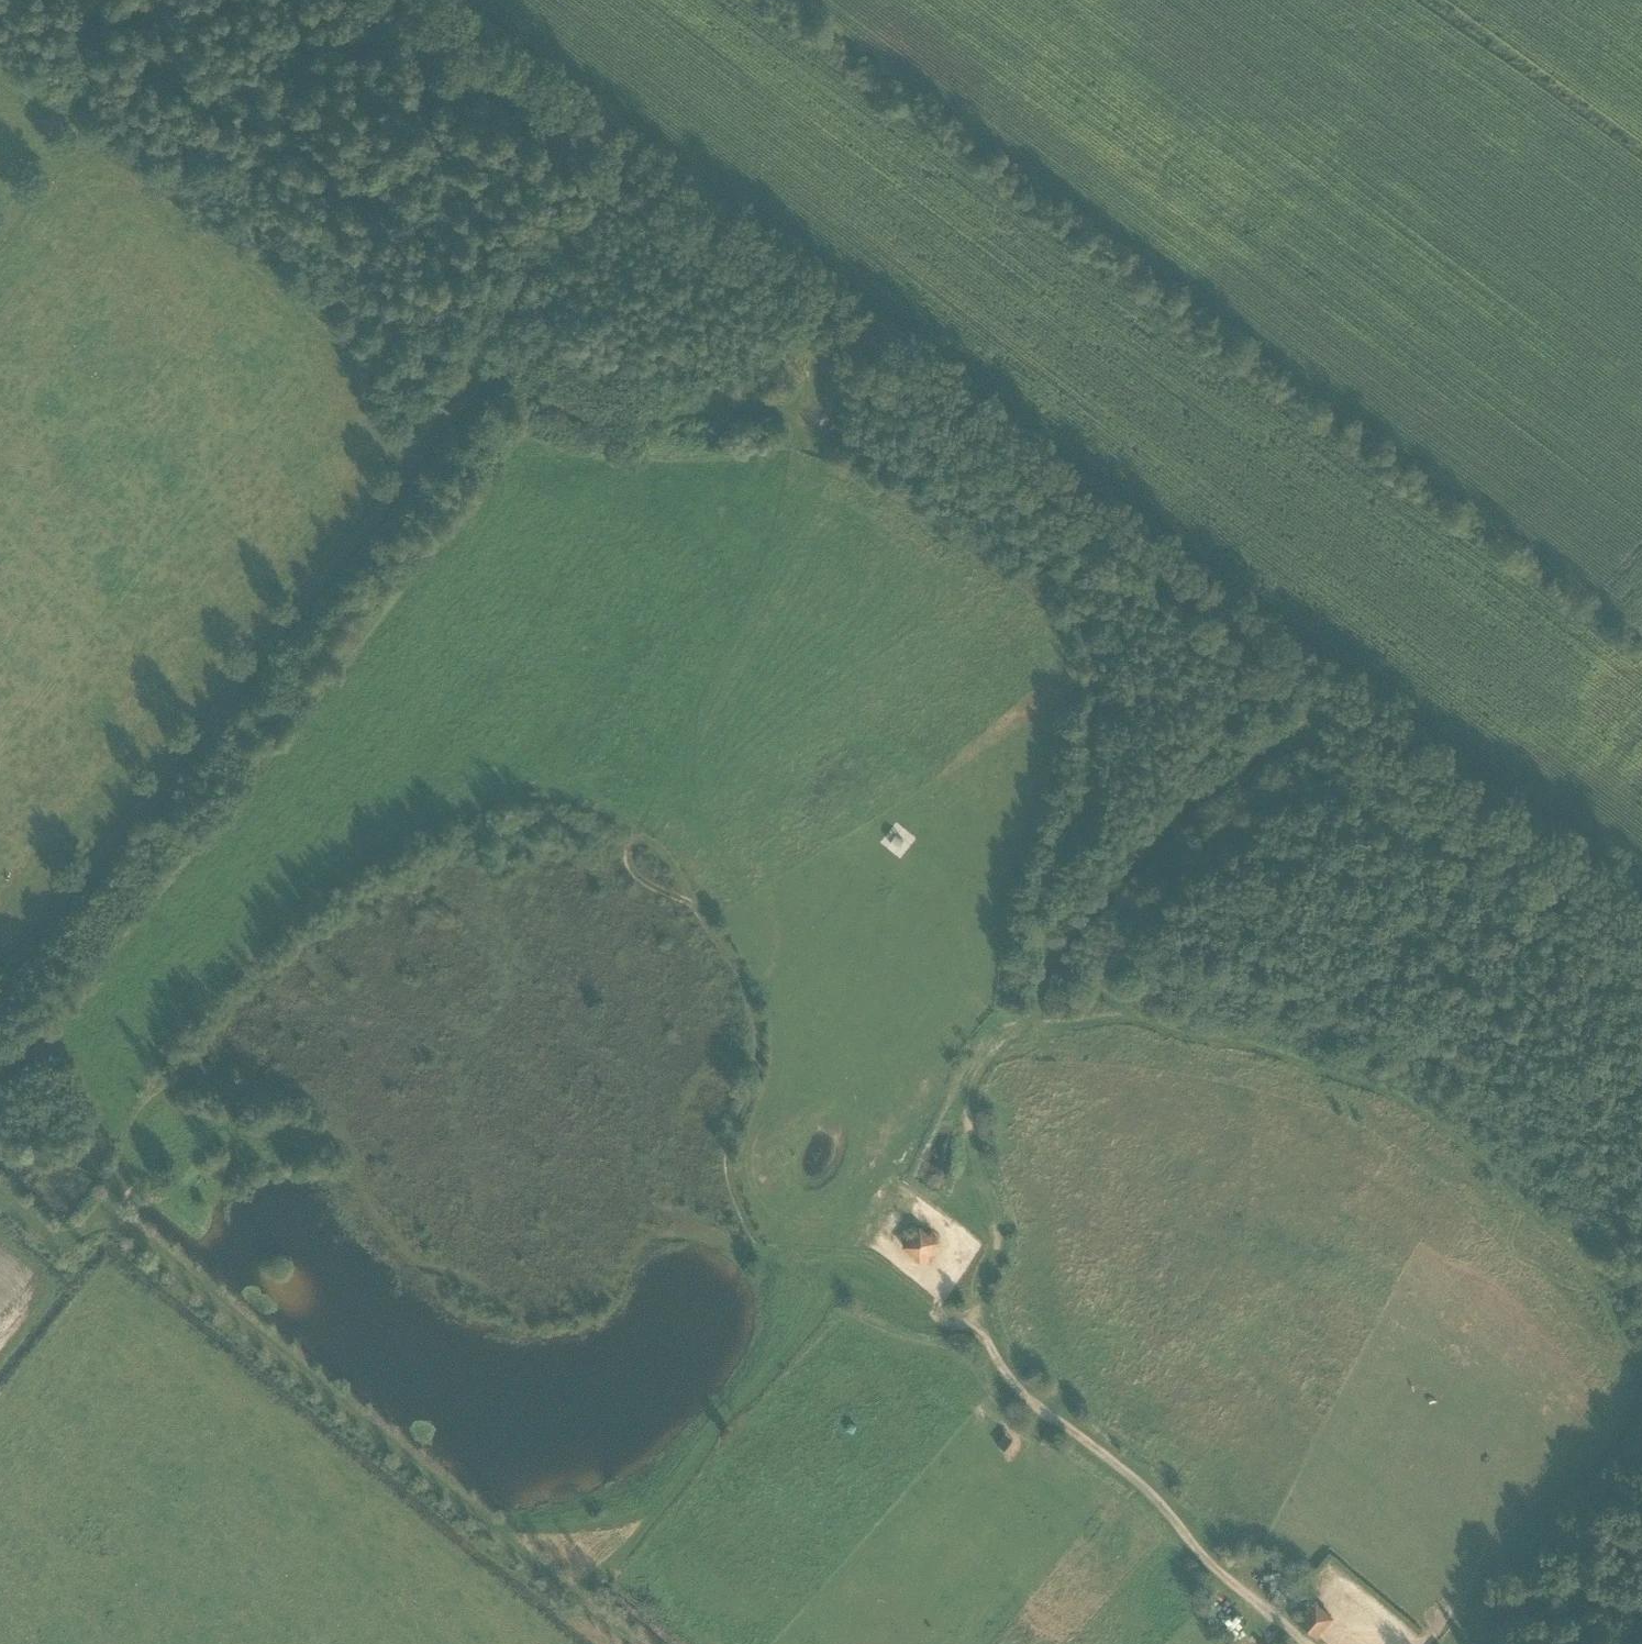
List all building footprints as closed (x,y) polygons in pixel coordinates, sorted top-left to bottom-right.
[(901,1246),(920,1262),(938,1241),(919,1224),(901,1246)] [(1297,1621),(1316,1637),(1334,1617),(1314,1601),(1297,1621)]
